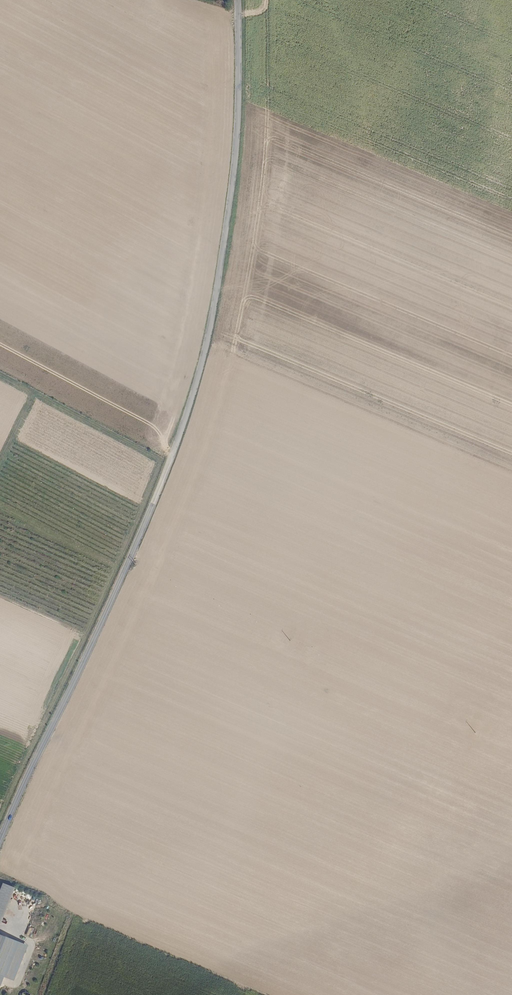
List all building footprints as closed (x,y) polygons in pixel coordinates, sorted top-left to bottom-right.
[(3,884),(0,891),(0,925),(24,935),(38,898),(3,884)] [(4,979),(13,982),(27,947),(0,936),(0,977),(4,979)]
